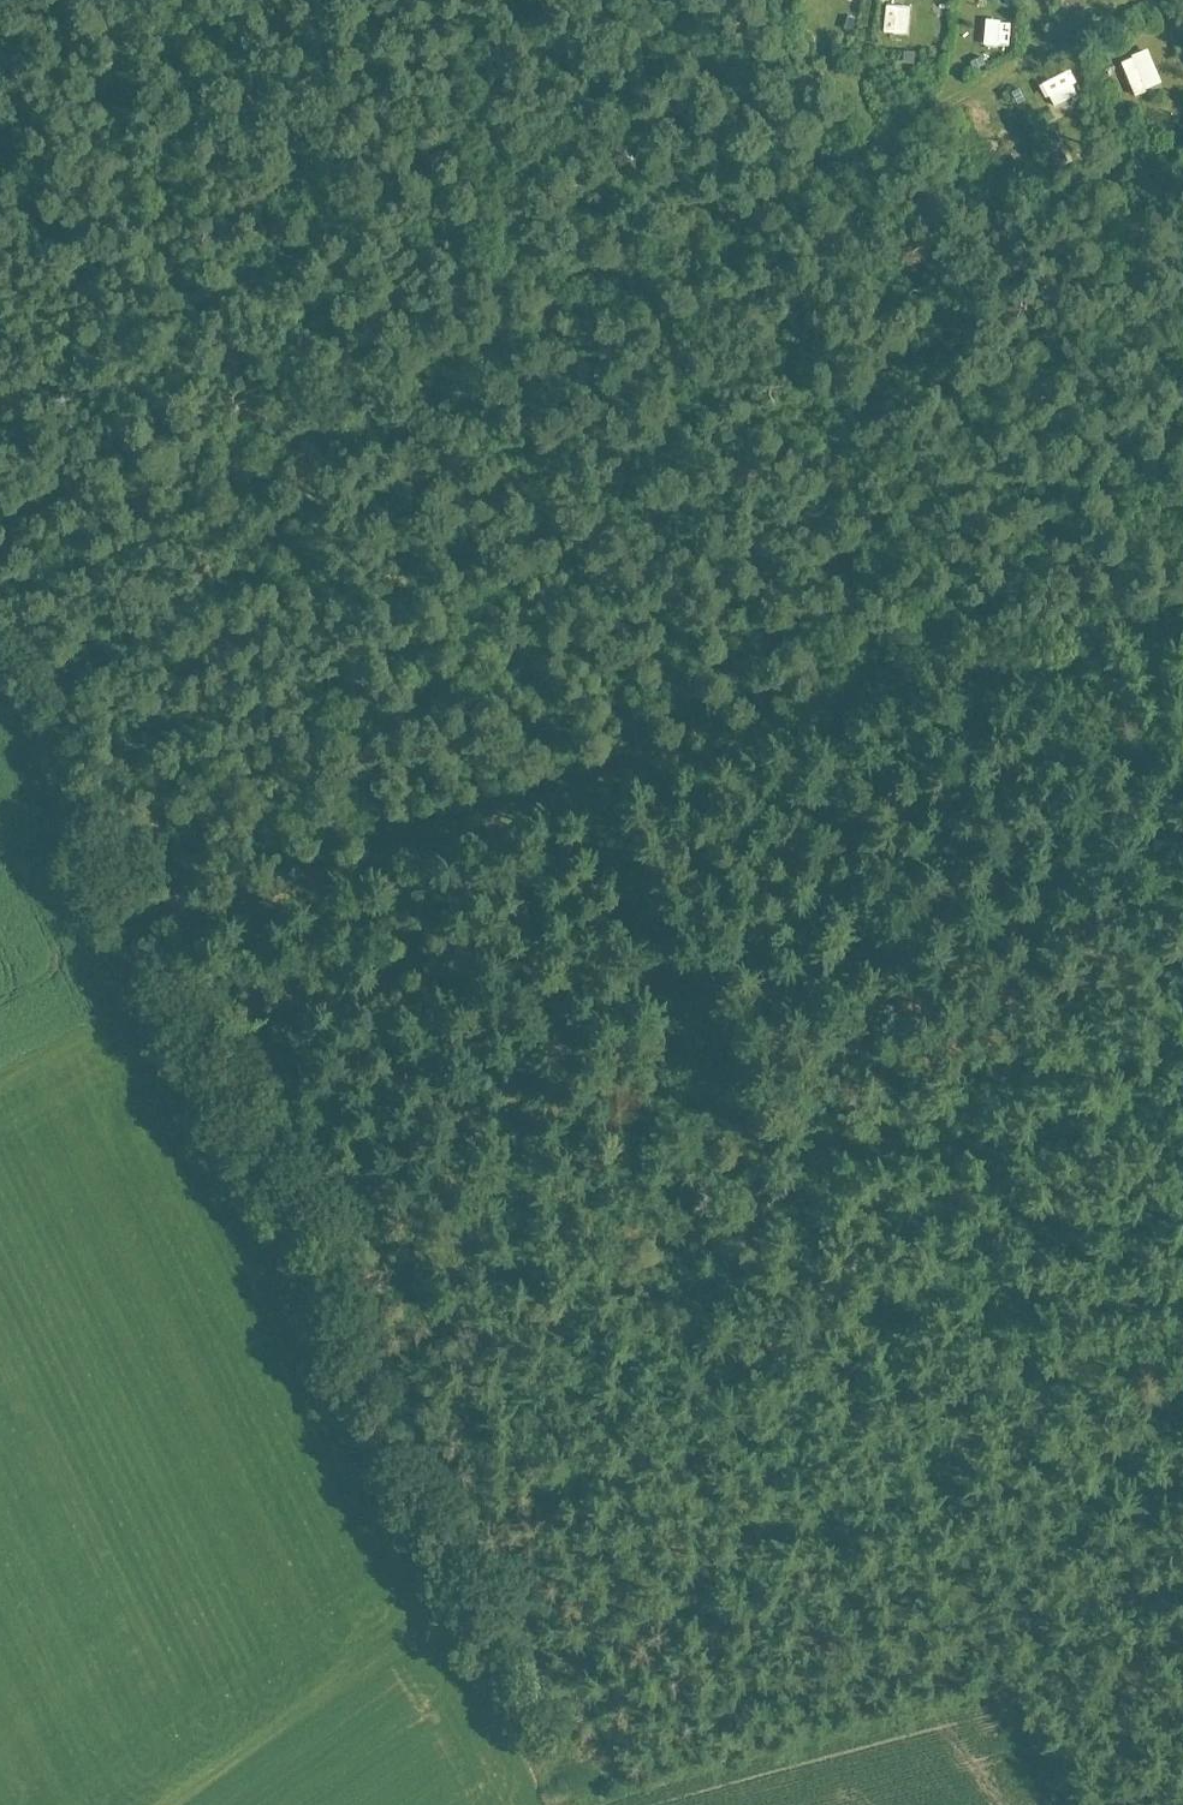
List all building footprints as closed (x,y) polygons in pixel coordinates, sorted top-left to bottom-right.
[(917,36),(918,7),(892,7),(892,35),(917,36)] [(1005,21),(1007,51),(1019,50),(1017,21),(1005,21)] [(1152,83),(1165,77),(1155,53),(1129,64),(1144,97),(1155,92),(1152,83)] [(1063,118),(1088,108),(1075,75),(1049,84),(1063,118)] [(1004,173),(1034,158),(1019,130),(990,145),(1004,173)]
